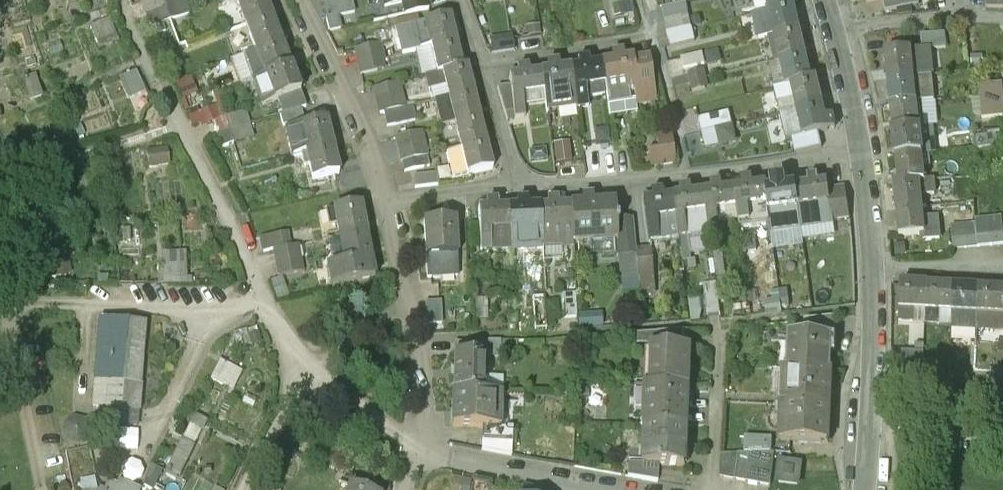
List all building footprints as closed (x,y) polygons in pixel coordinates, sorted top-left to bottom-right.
[(185,0),(138,0),(146,29),(190,17),(185,0)] [(235,4),(245,30),(270,20),(262,0),(247,0),(235,4)] [(341,30),(339,16),(355,14),(352,0),(324,0),(330,32),(341,30)] [(393,8),(425,0),(391,0),(393,8)] [(767,11),(792,5),(791,0),(764,0),(767,11)] [(986,8),(1002,8),(1002,0),(986,0),(986,8)] [(798,30),(792,5),(767,11),(751,15),(757,40),(773,36),(798,30)] [(691,28),(687,17),(666,23),(666,35),(691,28)] [(89,27),(97,50),(118,43),(110,20),(89,27)] [(270,20),(245,30),(254,55),(279,45),(270,20)] [(450,20),(395,33),(398,44),(404,42),(407,56),(401,57),(401,58),(431,51),(456,45),(450,20)] [(691,28),(666,35),(670,48),(694,43),(691,28)] [(798,30),(773,36),(779,61),(804,56),(798,30)] [(944,33),(922,36),(923,49),(923,50),(928,49),(928,50),(946,48),(944,33)] [(490,35),(491,52),(513,51),(513,34),(490,35)] [(279,45),(254,55),(264,79),(289,70),(279,45)] [(456,45),(431,51),(437,77),(442,76),(442,75),(462,71),(462,70),(456,45)] [(380,47),(355,53),(359,68),(382,63),(384,62),(380,47)] [(923,49),(884,53),(887,80),(931,76),(928,50),(928,49),(923,50),(923,49)] [(636,107),(655,103),(649,61),(633,63),(631,53),(612,55),(613,63),(601,65),(604,84),(607,105),(629,102),(628,93),(633,92),(636,107)] [(701,54),(680,59),(683,70),(704,65),(701,54)] [(804,56),(779,61),(785,86),(785,87),(810,81),(810,80),(804,56)] [(588,67),(587,59),(578,61),(579,68),(570,70),(574,89),(604,84),(601,65),(588,67)] [(382,63),(359,68),(361,77),(384,72),(382,63)] [(557,72),(556,64),(547,65),(548,73),(541,74),(543,93),(544,93),(548,111),(576,107),(574,89),(570,70),(557,72)] [(692,90),(709,85),(704,67),(687,71),(692,90)] [(462,71),(442,75),(442,76),(448,100),(473,95),(467,69),(462,70),(462,71)] [(527,69),(517,70),(519,78),(510,79),(511,86),(513,98),(543,93),(541,74),(528,76),(527,69)] [(264,79),(251,84),(261,110),(276,104),(299,95),(298,92),(304,90),(299,79),(294,81),(290,71),(289,71),(289,70),(264,79)] [(118,80),(131,108),(148,100),(136,72),(118,80)] [(931,76),(887,80),(889,106),(916,104),(934,102),(931,76)] [(810,81),(785,87),(785,86),(775,89),(778,103),(794,99),(797,111),(822,105),(815,79),(810,80),(810,81)] [(1002,84),(978,86),(980,97),(1002,95),(1002,84)] [(574,89),(577,107),(584,106),(584,100),(606,97),(604,85),(574,89)] [(523,106),(514,108),(513,98),(511,86),(497,89),(505,113),(515,112),(516,119),(525,118),(523,106)] [(299,95),(276,104),(281,119),(299,113),(305,111),(299,95)] [(448,100),(436,103),(442,129),(455,126),(480,120),(473,95),(448,100)] [(980,97),(982,120),(1002,117),(1002,96),(1002,95),(980,97)] [(398,102),(378,106),(381,116),(384,116),(400,112),(398,102)] [(916,104),(889,106),(892,132),(918,129),(916,104)] [(797,111),(781,115),(787,140),(803,136),(803,137),(818,133),(835,129),(832,116),(825,118),(822,105),(797,111)] [(400,112),(384,116),(387,129),(415,123),(412,109),(400,112)] [(730,112),(700,119),(703,132),(734,125),(730,112)] [(281,119),(278,120),(281,131),(303,124),(299,113),(281,119)] [(244,116),(224,122),(228,135),(248,129),(244,116)] [(480,120),(455,126),(461,151),(486,145),(480,120)] [(224,122),(213,126),(217,139),(228,135),(224,122)] [(325,124),(285,134),(291,160),(306,157),(332,151),(325,124)] [(248,129),(228,135),(232,148),(252,142),(248,129)] [(918,129),(892,132),(895,158),(921,155),(918,129)] [(394,138),(400,164),(411,162),(416,188),(435,184),(424,132),(394,138)] [(803,136),(793,139),(796,154),(822,148),(818,133),(803,137),(803,136)] [(228,135),(217,139),(221,152),(232,148),(228,135)] [(648,152),(650,167),(674,163),(670,136),(656,138),(658,150),(648,152)] [(1000,136),(976,138),(977,150),(1001,147),(1000,136)] [(554,143),(556,163),(571,161),(569,141),(554,143)] [(461,151),(447,154),(453,180),(492,170),(486,145),(461,151)] [(149,169),(170,166),(167,149),(146,153),(149,169)] [(332,151),(306,157),(313,184),(338,177),(332,151)] [(921,155),(895,158),(897,183),(898,184),(918,182),(918,183),(924,182),(921,155)] [(816,177),(806,179),(807,186),(795,188),(798,207),(828,203),(829,202),(827,191),(826,184),(817,185),(816,177)] [(765,186),(752,188),(751,180),(741,181),(742,189),(734,190),(736,208),(767,204),(765,192),(766,192),(765,186)] [(783,190),(782,182),(772,183),(773,191),(766,192),(765,192),(767,204),(771,233),(800,229),(798,207),(795,188),(783,190)] [(918,182),(898,184),(897,183),(894,184),(897,211),(921,208),(918,183),(918,182)] [(712,193),(704,194),(706,212),(736,208),(734,190),(722,192),(721,184),(711,185),(712,193)] [(691,188),(681,189),(682,197),(674,198),(677,216),(679,237),(688,236),(688,230),(708,228),(706,212),(704,194),(692,196),(691,188)] [(845,188),(827,191),(829,202),(828,203),(830,221),(849,218),(845,188)] [(661,192),(651,194),(652,201),(644,202),(646,220),(677,216),(674,198),(662,200),(661,192)] [(592,196),(581,197),(582,205),(570,206),(572,243),(614,240),(614,241),(615,241),(616,241),(615,225),(617,225),(617,220),(617,219),(615,219),(614,202),(612,202),(612,203),(593,204),(592,196)] [(557,199),(547,200),(548,208),(539,208),(542,249),(572,247),(572,243),(570,206),(557,207),(557,199)] [(526,201),(517,202),(517,210),(509,210),(511,251),(542,249),(539,208),(527,209),(526,201)] [(496,203),(486,203),(486,211),(477,212),(480,253),(481,253),(511,251),(509,210),(497,210),(496,203)] [(360,208),(334,213),(339,240),(365,234),(360,208)] [(936,219),(922,220),(921,208),(897,211),(899,237),(922,235),(922,241),(939,240),(936,219)] [(439,223),(424,224),(428,280),(459,277),(455,222),(451,222),(451,216),(439,217),(439,223)] [(632,219),(617,220),(617,225),(615,225),(616,241),(615,241),(616,257),(636,255),(632,219)] [(976,222),(976,226),(979,247),(1002,245),(1002,233),(1001,220),(976,222)] [(976,226),(951,228),(953,250),(979,247),(976,226)] [(365,234),(339,240),(344,266),(344,267),(370,261),(365,234)] [(284,235),(260,239),(263,255),(273,253),(287,250),(284,235)] [(287,250),(273,253),(276,266),(299,261),(296,248),(287,250)] [(186,252),(160,253),(161,285),(188,284),(186,252)] [(299,261),(276,266),(278,278),(301,274),(299,261)] [(370,261),(344,267),(344,266),(326,269),(330,288),(374,279),(370,261)] [(47,280),(69,278),(68,265),(46,266),(47,280)] [(716,283),(702,285),(706,316),(720,315),(716,283)] [(926,286),(901,284),(900,310),(925,312),(926,286)] [(953,287),(926,286),(925,312),(951,313),(953,287)] [(979,288),(953,287),(951,313),(951,328),(977,330),(979,288)] [(979,288),(977,330),(1002,331),(1002,289),(979,288)] [(575,294),(562,294),(564,318),(576,317),(575,294)] [(442,300),(426,301),(426,323),(443,322),(442,300)] [(835,318),(804,322),(803,332),(821,333),(834,332),(835,318)] [(146,330),(97,326),(90,410),(97,410),(95,429),(138,433),(146,330)] [(684,332),(634,335),(634,346),(650,347),(683,348),(684,332)] [(834,338),(787,337),(787,351),(793,351),(793,370),(829,371),(830,354),(834,354),(834,338)] [(489,344),(464,344),(464,356),(484,356),(484,357),(489,357),(489,344)] [(914,352),(901,352),(900,363),(922,364),(923,345),(914,345),(914,352)] [(683,348),(650,347),(648,386),(688,387),(689,348),(683,348)] [(464,356),(455,355),(454,392),(482,394),(484,357),(484,356),(464,356)] [(235,389),(242,369),(218,360),(211,381),(235,389)] [(913,364),(899,364),(899,374),(912,374),(913,364)] [(793,370),(788,370),(787,391),(780,391),(779,405),(783,405),(828,407),(829,371),(793,370)] [(648,386),(647,386),(646,425),(648,425),(686,427),(688,387),(648,386)] [(482,394),(454,392),(452,424),(484,426),(499,426),(500,394),(482,394)] [(828,407),(783,405),(782,421),(780,421),(779,440),(827,441),(828,407)] [(62,434),(62,440),(65,446),(71,450),(78,450),(84,447),(88,440),(87,432),(82,426),(74,424),(69,425),(64,429),(62,434)] [(686,427),(648,425),(648,443),(642,443),(641,464),(641,465),(660,466),(685,466),(685,465),(684,465),(684,447),(686,447),(686,427)] [(499,426),(484,426),(484,440),(511,441),(512,428),(499,428),(499,426)] [(179,438),(168,474),(181,478),(192,442),(179,438)] [(744,440),(745,454),(750,453),(763,453),(772,452),(771,441),(744,440)] [(315,445),(310,457),(344,469),(348,457),(315,445)] [(772,452),(763,453),(758,484),(770,486),(775,452),(772,452)] [(745,454),(738,454),(735,479),(747,481),(750,453),(745,454)] [(763,453),(750,453),(747,481),(758,484),(763,453)] [(738,454),(721,455),(720,476),(721,477),(735,479),(738,454)] [(660,466),(641,465),(641,464),(628,464),(628,476),(657,481),(660,466)] [(799,466),(781,464),(779,482),(797,484),(799,466)] [(161,472),(150,467),(142,487),(149,489),(153,489),(161,472)] [(449,489),(469,489),(470,483),(452,479),(449,489)]
